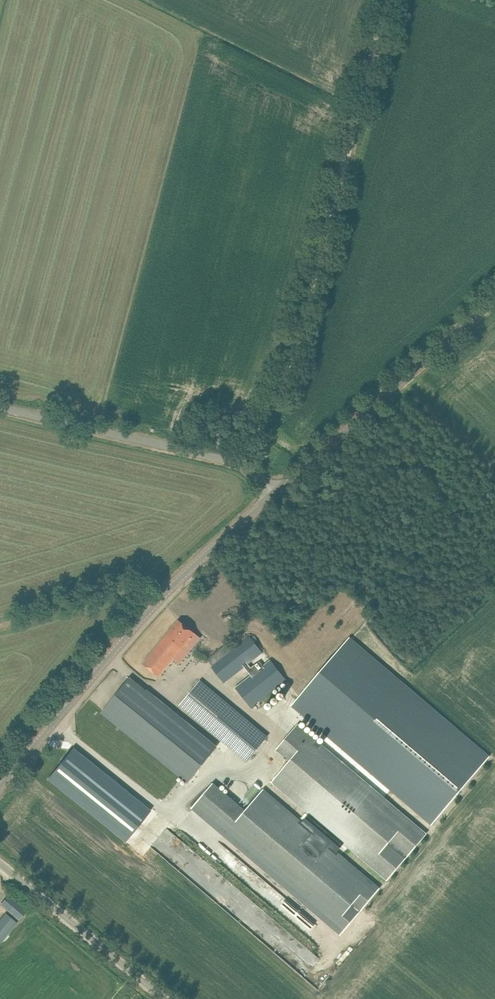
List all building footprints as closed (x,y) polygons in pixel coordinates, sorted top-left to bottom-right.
[(183,646),(194,632),(179,620),(143,664),(158,676),(173,659),(179,664),(189,651),(183,646)] [(226,645),(207,659),(225,682),(263,653),(251,637),(232,652),(226,645)] [(293,707),(431,825),(489,756),(351,639),(293,707)] [(286,680),(270,660),(236,687),(251,707),(286,680)] [(217,747),(130,677),(103,710),(190,780),(217,747)] [(229,704),(201,680),(180,706),(246,761),(268,737),(229,704)] [(425,831),(416,824),(298,723),(277,749),(291,761),(272,781),(387,880),(427,833),(425,831)] [(73,747),(48,778),(125,841),(151,810),(73,747)] [(381,888),(330,845),(310,828),(264,788),(246,810),(214,782),(191,808),(340,935),(381,888)] [(8,910),(19,920),(27,911),(16,901),(8,910)] [(0,919),(0,942),(17,922),(5,913),(0,919)]
